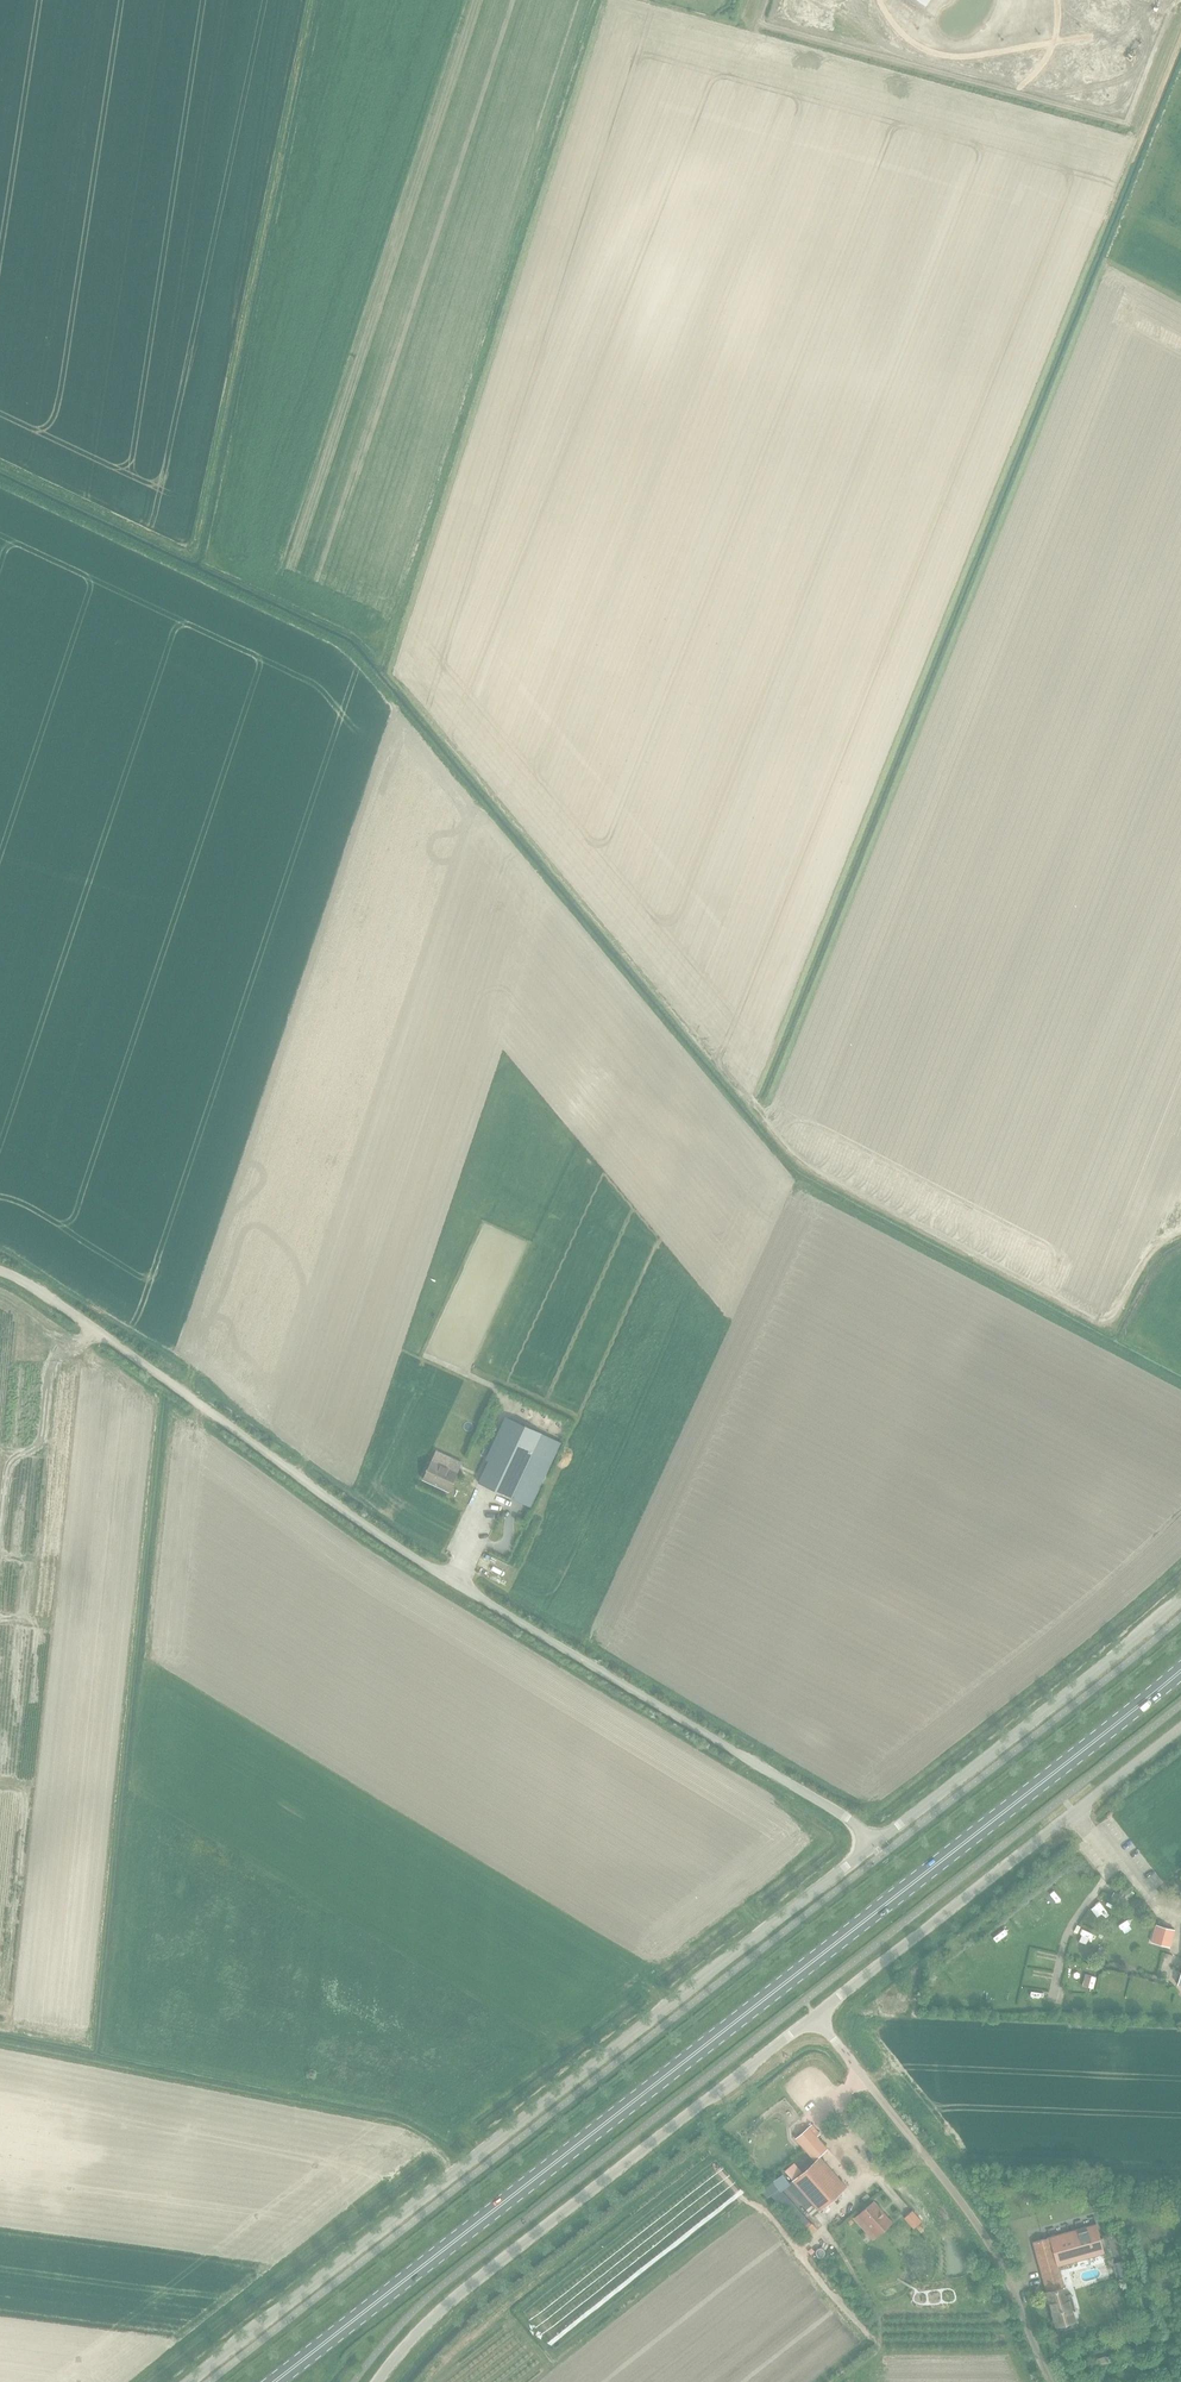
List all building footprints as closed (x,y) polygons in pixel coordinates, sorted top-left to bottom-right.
[(510,1497),(541,1432),(508,1417),(478,1482),(510,1497)] [(448,1490),(456,1472),(431,1460),(423,1478),(448,1490)] [(1133,1892),(1118,1883),(1110,1897),(1125,1906),(1133,1892)] [(1169,1947),(1174,1929),(1157,1924),(1152,1942),(1169,1947)] [(808,2126),(795,2137),(815,2159),(819,2155),(827,2148),(808,2126)] [(812,2217),(819,2211),(846,2187),(819,2155),(815,2159),(785,2185),(812,2217)] [(1010,2188),(999,2182),(994,2191),(1006,2197),(1010,2188)] [(866,2231),(870,2228),(876,2235),(891,2221),(873,2200),(854,2217),(866,2231)] [(912,2210),(905,2216),(914,2226),(921,2221),(912,2210)] [(1057,2264),(1103,2252),(1096,2224),(1034,2241),(1057,2325),(1073,2320),(1071,2310),(1075,2309),(1071,2294),(1063,2296),(1061,2287),(1063,2286),(1057,2264)]
